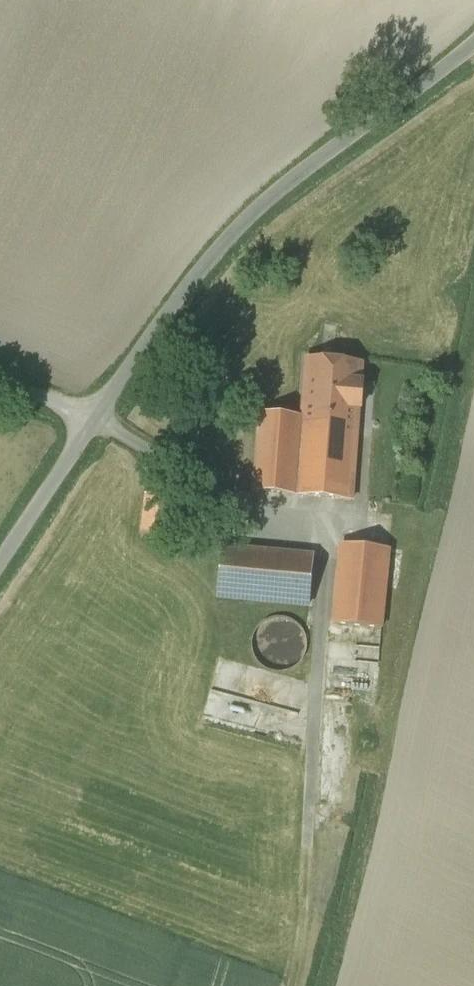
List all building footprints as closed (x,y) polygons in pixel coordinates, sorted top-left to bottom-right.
[(362,364),(306,360),(301,419),(301,427),(356,429),(357,429),(358,410),(360,410),(362,384),(360,384),(362,364)] [(356,429),(301,427),(301,419),(259,415),(253,492),(349,502),(351,502),(351,500),(356,429)] [(166,497),(147,495),(144,523),(163,525),(166,497)] [(163,525),(144,523),(142,534),(162,536),(163,525)] [(388,551),(341,546),(333,625),(381,630),(388,551)] [(313,558),(222,550),(217,597),(309,606),(313,558)] [(291,618),(279,616),(267,619),(258,626),(253,637),(253,649),(257,661),(264,669),(275,673),(286,673),(296,669),(303,660),(307,650),(306,636),(301,626),(291,618)]
